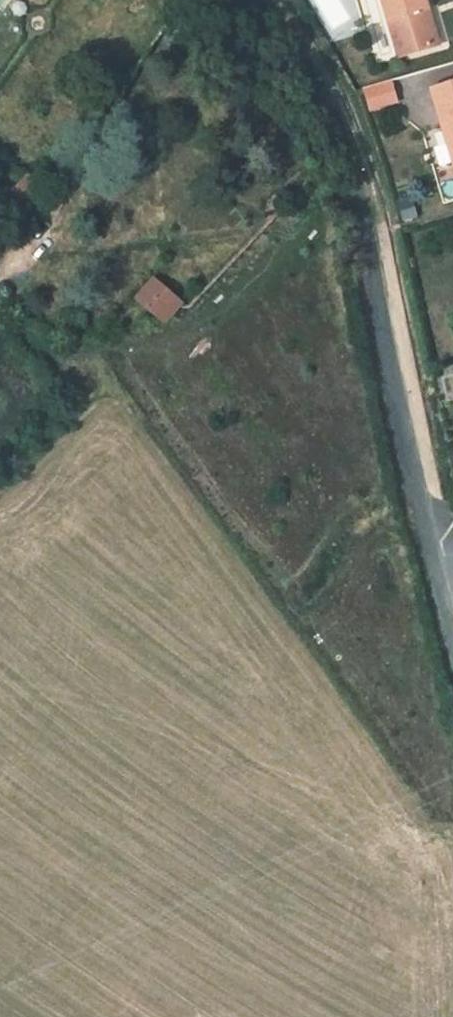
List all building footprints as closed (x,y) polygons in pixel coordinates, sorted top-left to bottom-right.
[(434,49),(422,12),(428,10),(425,0),(382,0),(400,59),(434,49)] [(422,12),(434,49),(439,48),(428,10),(422,12)] [(360,87),(367,111),(396,103),(389,79),(360,87)] [(432,90),(452,160),(452,84),(432,90)] [(136,301),(157,319),(160,320),(165,319),(170,317),(174,314),(176,309),(177,304),(177,299),(176,297),(155,279),(136,301)]
